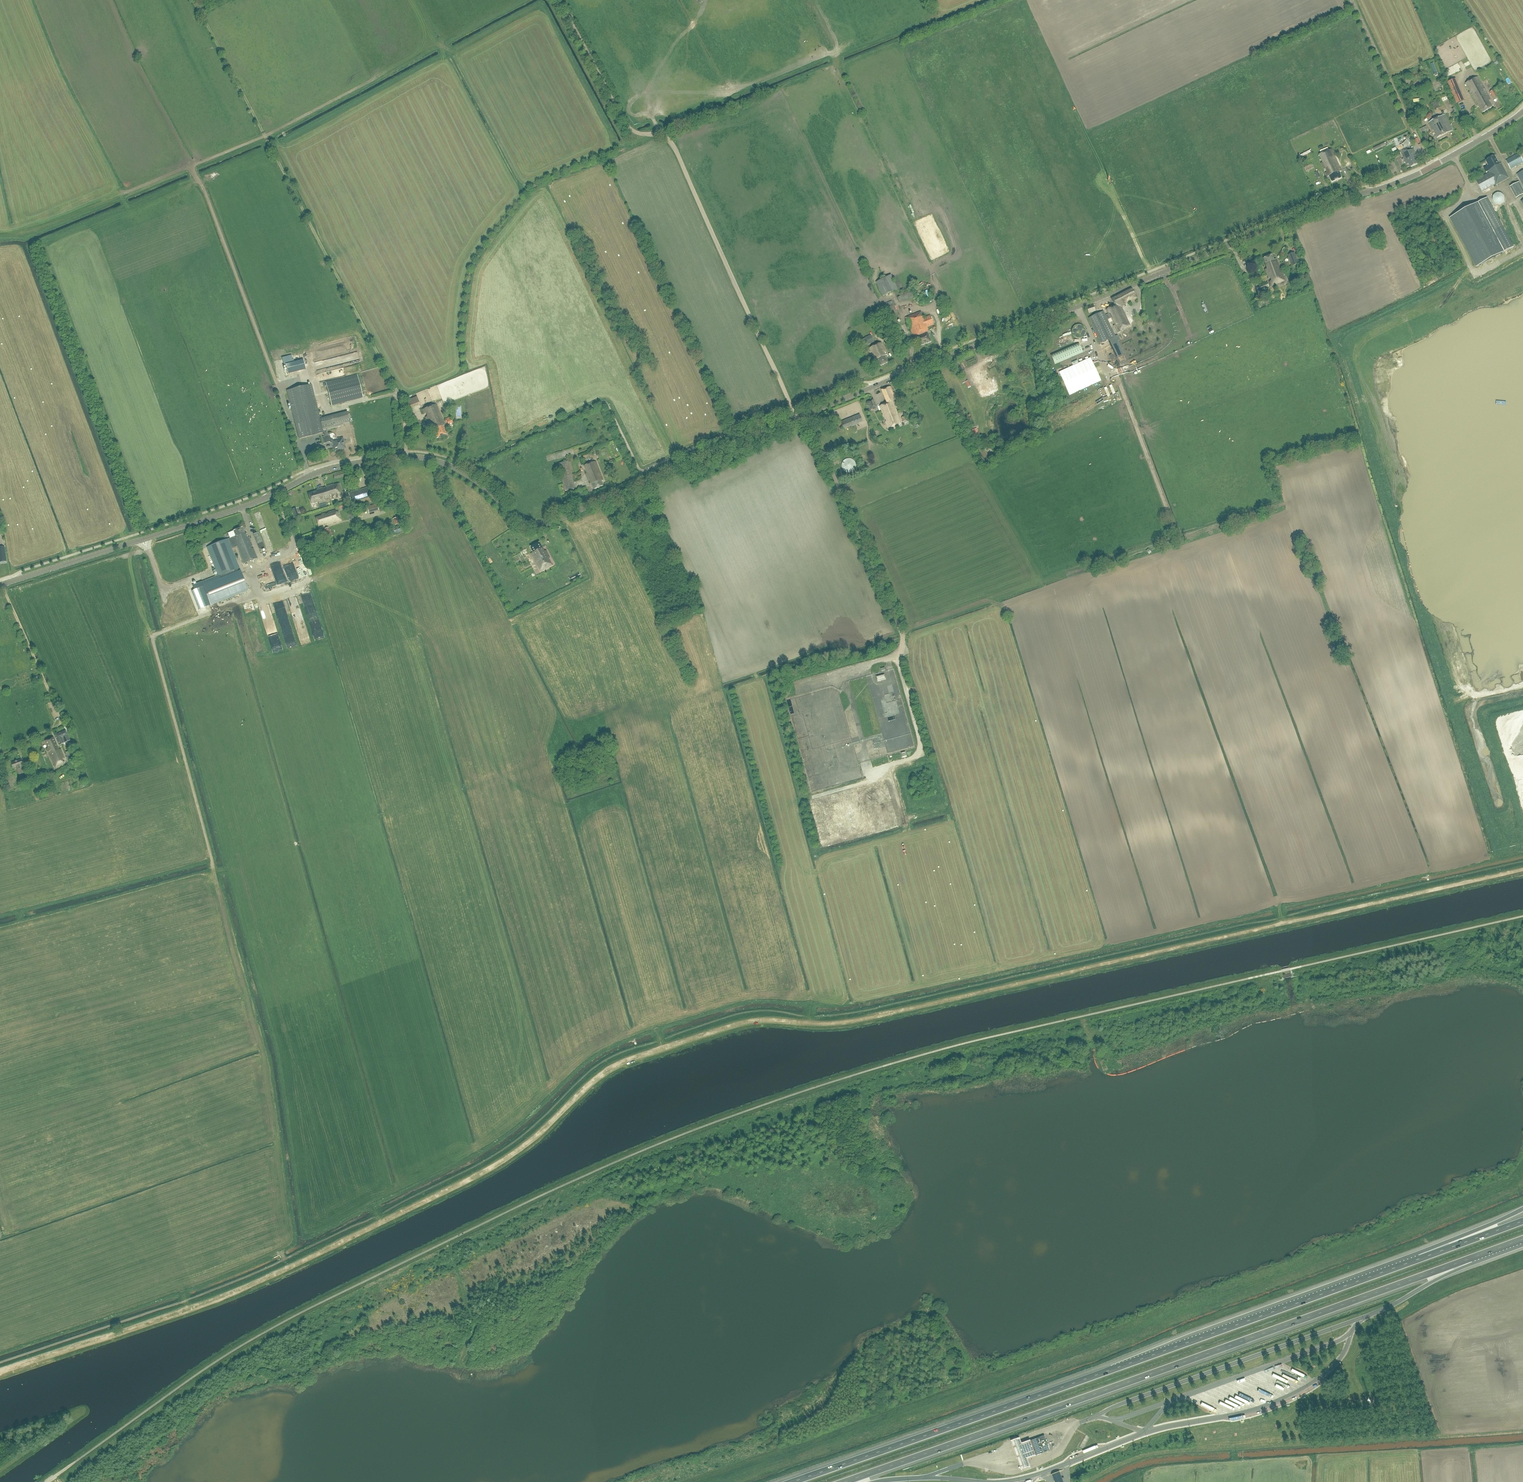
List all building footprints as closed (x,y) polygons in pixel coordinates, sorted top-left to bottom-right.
[(1478,77),(1466,84),(1470,92),(1469,93),(1475,103),(1477,107),(1479,106),(1483,113),(1492,108),(1487,99),(1490,98),(1478,77)] [(1454,80),(1447,83),(1457,105),(1464,101),(1454,80)] [(1445,114),(1445,115),(1429,123),(1433,131),(1437,138),(1453,131),(1447,120),(1450,119),(1447,113),(1445,114)] [(1410,167),(1418,164),(1414,156),(1416,155),(1414,149),(1408,152),(1406,148),(1400,150),(1401,151),(1407,165),(1409,164),(1410,167)] [(1332,182),(1342,178),(1339,172),(1342,171),(1332,150),(1320,155),(1323,163),(1321,164),(1324,170),(1326,169),(1327,173),(1326,173),(1327,177),(1329,176),(1332,182)] [(1522,163),(1522,161),(1519,153),(1506,161),(1511,170),(1522,163)] [(1496,185),(1509,178),(1501,164),(1499,165),(1495,156),(1486,161),(1488,166),(1484,168),(1486,172),(1489,171),(1490,173),(1476,180),(1482,192),(1496,184),(1496,185)] [(1511,187),(1517,198),(1522,195),(1522,190),(1519,182),(1511,187)] [(1504,197),(1504,196),(1504,195),(1503,195),(1502,194),(1501,193),(1500,193),(1499,193),(1498,193),(1497,193),(1496,193),(1496,194),(1495,194),(1494,195),(1493,196),(1493,197),(1493,198),(1493,199),(1493,200),(1493,201),(1494,202),(1494,203),(1495,204),(1496,204),(1497,204),(1498,205),(1499,205),(1500,204),(1501,204),(1502,204),(1503,203),(1503,202),(1504,201),(1504,200),(1504,199),(1504,198),(1504,197)] [(1451,218),(1477,267),(1513,248),(1487,198),(1451,218)] [(1299,264),(1295,253),(1288,255),(1292,267),(1299,264)] [(1271,286),(1284,281),(1276,259),(1274,260),(1272,255),(1263,259),(1267,269),(1265,270),(1267,275),(1268,279),(1270,278),(1271,281),(1269,282),(1271,286)] [(898,289),(891,275),(876,282),(882,297),(898,289)] [(1257,292),(1269,287),(1267,283),(1256,287),(1257,292)] [(1107,320),(1111,318),(1115,326),(1113,326),(1117,334),(1121,332),(1120,331),(1130,326),(1127,320),(1121,307),(1137,299),(1132,289),(1127,292),(1120,295),(1111,299),(1115,306),(1107,310),(1109,314),(1105,316),(1103,312),(1089,319),(1100,344),(1115,337),(1107,320)] [(894,323),(900,321),(892,301),(886,303),(888,308),(894,323)] [(1086,308),(1087,309),(1088,314),(1095,311),(1093,305),(1086,308)] [(920,347),(931,342),(927,333),(928,330),(927,327),(934,325),(930,316),(923,318),(921,312),(905,318),(914,339),(916,338),(920,346),(919,346),(920,347)] [(1086,330),(1085,327),(1083,326),(1081,325),(1079,325),(1077,325),(1075,326),(1073,328),(1072,330),(1072,332),(1072,334),(1074,336),(1075,338),(1078,339),(1080,339),(1083,338),(1085,337),(1086,335),(1087,332),(1086,330)] [(868,344),(865,339),(857,342),(859,348),(868,344)] [(880,366),(888,363),(884,353),(886,352),(881,343),(870,348),(877,365),(879,364),(880,366)] [(1079,364),(1080,369),(1093,365),(1093,362),(1090,363),(1090,360),(1079,364)] [(303,361),(286,365),(288,374),(306,369),(303,361)] [(978,379),(972,381),(976,391),(976,392),(979,398),(985,395),(981,386),(986,384),(985,382),(1002,374),(998,365),(990,368),(989,368),(987,369),(980,372),(983,379),(979,381),(978,379)] [(357,376),(326,384),(331,405),(362,397),(357,376)] [(311,385),(287,391),(299,439),(323,433),(323,431),(327,431),(350,424),(347,412),(320,419),(311,385)] [(889,429),(901,424),(898,416),(892,401),(897,399),(891,387),(882,391),(887,403),(880,406),(881,411),(887,425),(889,429)] [(409,409),(420,405),(417,397),(406,402),(409,409)] [(866,403),(869,410),(870,410),(871,410),(877,408),(873,399),(867,402),(866,403)] [(437,438),(446,434),(443,427),(445,426),(436,405),(422,410),(424,414),(426,414),(427,417),(425,418),(430,428),(432,427),(437,438)] [(862,421),(859,415),(848,419),(851,426),(862,421)] [(328,436),(327,431),(323,431),(323,433),(324,437),(322,437),(324,444),(325,444),(325,443),(329,442),(332,444),(332,445),(333,445),(335,450),(336,449),(337,451),(342,449),(343,449),(343,448),(344,448),(344,447),(344,446),(342,439),(339,440),(339,438),(333,440),(330,438),(330,436),(328,436)] [(856,463),(855,462),(854,461),(853,460),(852,460),(851,459),(850,459),(849,459),(848,459),(846,459),(845,460),(844,460),(843,461),(843,462),(842,463),(842,464),(842,466),(842,467),(842,468),(842,469),(843,470),(844,471),(845,472),(846,473),(847,473),(848,473),(849,473),(851,473),(852,473),(853,472),(854,471),(855,470),(855,469),(856,468),(856,467),(856,466),(856,464),(856,463)] [(596,461),(584,466),(587,474),(586,474),(589,481),(590,481),(594,490),(604,486),(602,482),(603,481),(596,461)] [(565,490),(575,488),(568,462),(558,464),(565,490)] [(318,502),(319,504),(344,496),(339,484),(334,486),(334,485),(326,487),(326,488),(323,489),(322,488),(317,490),(317,491),(308,494),(311,504),(318,502)] [(351,503),(372,497),(369,487),(348,494),(351,503)] [(369,514),(379,511),(377,504),(367,507),(369,514)] [(325,526),(341,520),(338,512),(336,513),(336,511),(328,513),(328,514),(325,515),(325,514),(322,515),(322,516),(316,518),(318,526),(325,524),(325,526)] [(237,570),(239,569),(231,549),(237,547),(244,564),(257,559),(253,549),(252,549),(251,546),(252,546),(249,537),(246,538),(242,528),(233,531),(235,536),(233,537),(228,539),(207,548),(219,577),(221,576),(237,570)] [(327,538),(333,536),(331,530),(330,530),(329,528),(325,529),(326,532),(325,532),(327,538)] [(541,572),(552,566),(549,559),(550,559),(546,551),(544,552),(539,543),(531,547),(533,553),(532,554),(541,572)] [(290,575),(286,563),(280,565),(279,561),(273,563),(275,568),(270,569),(269,567),(273,580),(290,575)] [(222,579),(203,586),(211,605),(248,590),(240,572),(238,573),(237,570),(221,576),(222,579)] [(894,694),(884,696),(888,713),(891,712),(891,713),(894,712),(893,708),(896,708),(895,703),(896,703),(894,694)] [(70,741),(68,736),(66,731),(56,736),(57,738),(56,738),(59,746),(70,741)] [(56,769),(64,765),(62,759),(64,758),(60,749),(59,750),(53,738),(45,741),(48,748),(47,749),(56,769)] [(20,778),(25,777),(22,770),(21,771),(19,766),(22,765),(21,760),(11,764),(13,768),(16,767),(20,778)] [(868,786),(873,800),(878,798),(873,784),(868,786)] [(857,823),(871,820),(864,791),(848,795),(848,798),(842,800),(842,802),(836,803),(842,825),(856,821),(857,823)] [(1044,1435),(1029,1441),(1035,1456),(1049,1451),(1044,1435)] [(1027,1459),(1035,1456),(1029,1441),(1022,1443),(1019,1437),(1011,1440),(1022,1468),(1029,1466),(1027,1459)] [(1052,1475),(1055,1481),(1063,1481),(1063,1480),(1060,1473),(1052,1475)]
